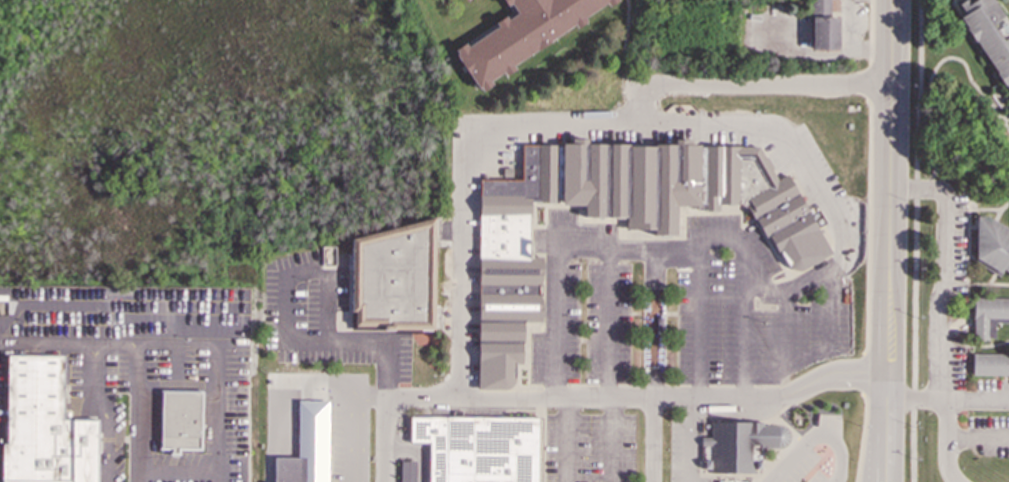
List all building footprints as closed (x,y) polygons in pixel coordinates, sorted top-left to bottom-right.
[(480,87),(482,91),(492,85),(489,81),(503,72),(505,76),(515,70),(513,66),(574,25),(576,28),(587,21),(584,18),(606,3),(608,7),(619,0),(502,0),(506,6),(510,3),(517,14),(507,20),(505,17),(496,23),(498,27),(466,47),(464,44),(455,50),(458,54),(456,55),(478,88),(480,87)] [(811,9),(811,49),(839,50),(839,16),(830,16),(830,0),(812,0),(811,9)] [(994,0),(960,0),(957,2),(966,17),(962,20),(1008,90),(1008,22),(994,0)] [(832,253),(820,231),(828,227),(815,203),(807,208),(787,174),(778,180),(758,146),(689,147),(689,141),(675,141),(675,145),(586,144),(586,140),(573,140),(573,145),(523,145),(523,182),(479,182),(478,393),(506,393),(511,391),(514,387),(516,383),(516,369),(524,369),(524,328),(543,328),(542,257),(531,257),(533,207),(563,207),(584,205),(584,217),(625,217),(626,230),(676,230),(677,209),(705,209),(705,214),(722,214),(719,205),(747,205),(767,237),(769,236),(790,268),(794,270),(798,271),(804,270),(832,253)] [(435,335),(412,334),(351,334),(352,263),(352,239),(434,218),(434,246),(434,305),(435,335)] [(987,219),(978,220),(976,266),(1000,281),(1004,274),(1008,277),(1008,231),(987,219)] [(974,301),(974,345),(988,345),(988,342),(994,342),(995,327),(1008,327),(1008,302),(974,301)] [(98,420),(97,481),(1,481),(2,444),(6,444),(7,355),(63,356),(62,420),(98,420)] [(972,357),(972,379),(1008,380),(1008,358),(972,357)] [(160,390),(159,450),(169,450),(169,455),(179,455),(179,450),(202,451),(203,391),(160,390)] [(328,401),(298,401),(297,458),(274,457),(274,481),(328,481),(328,401)] [(542,418),(542,481),(430,481),(431,456),(431,443),(410,442),(410,417),(430,417),(542,418)] [(780,426),(763,426),(763,422),(711,422),(711,438),(702,439),(702,474),(761,474),(761,450),(779,451),(782,450),(784,449),(786,447),(789,444),(790,442),(790,439),(790,435),(789,432),(787,429),(784,427),(780,426)] [(400,481),(415,481),(415,461),(414,461),(400,461),(400,481)]
